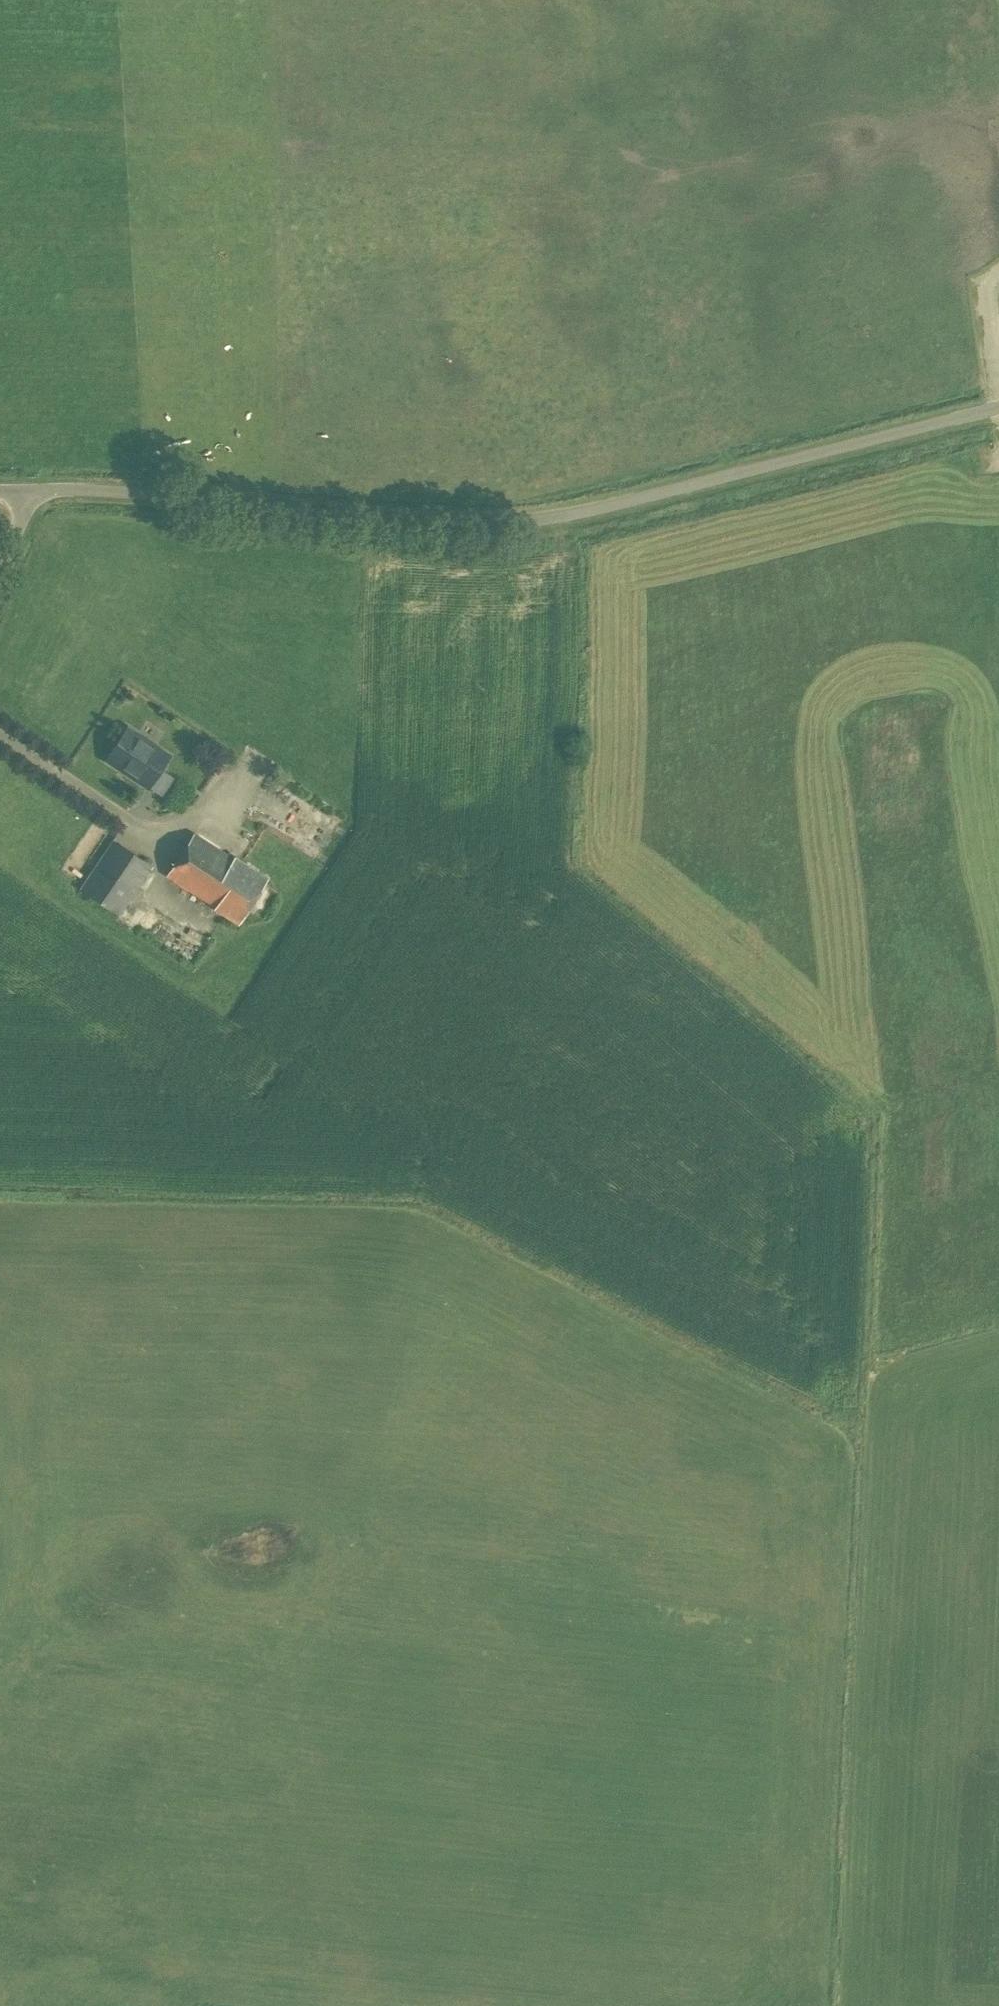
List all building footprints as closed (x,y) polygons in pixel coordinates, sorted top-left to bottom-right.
[(990,473),(998,473),(998,450),(989,451),(990,473)] [(148,786),(152,781),(168,756),(127,728),(107,758),(148,786)] [(234,858),(194,832),(166,876),(215,908),(214,909),(238,925),(268,877),(235,856),(234,858)] [(119,915),(152,866),(112,839),(80,888),(119,915)] [(181,930),(148,908),(136,927),(192,965),(209,939),(185,924),(181,930)]
